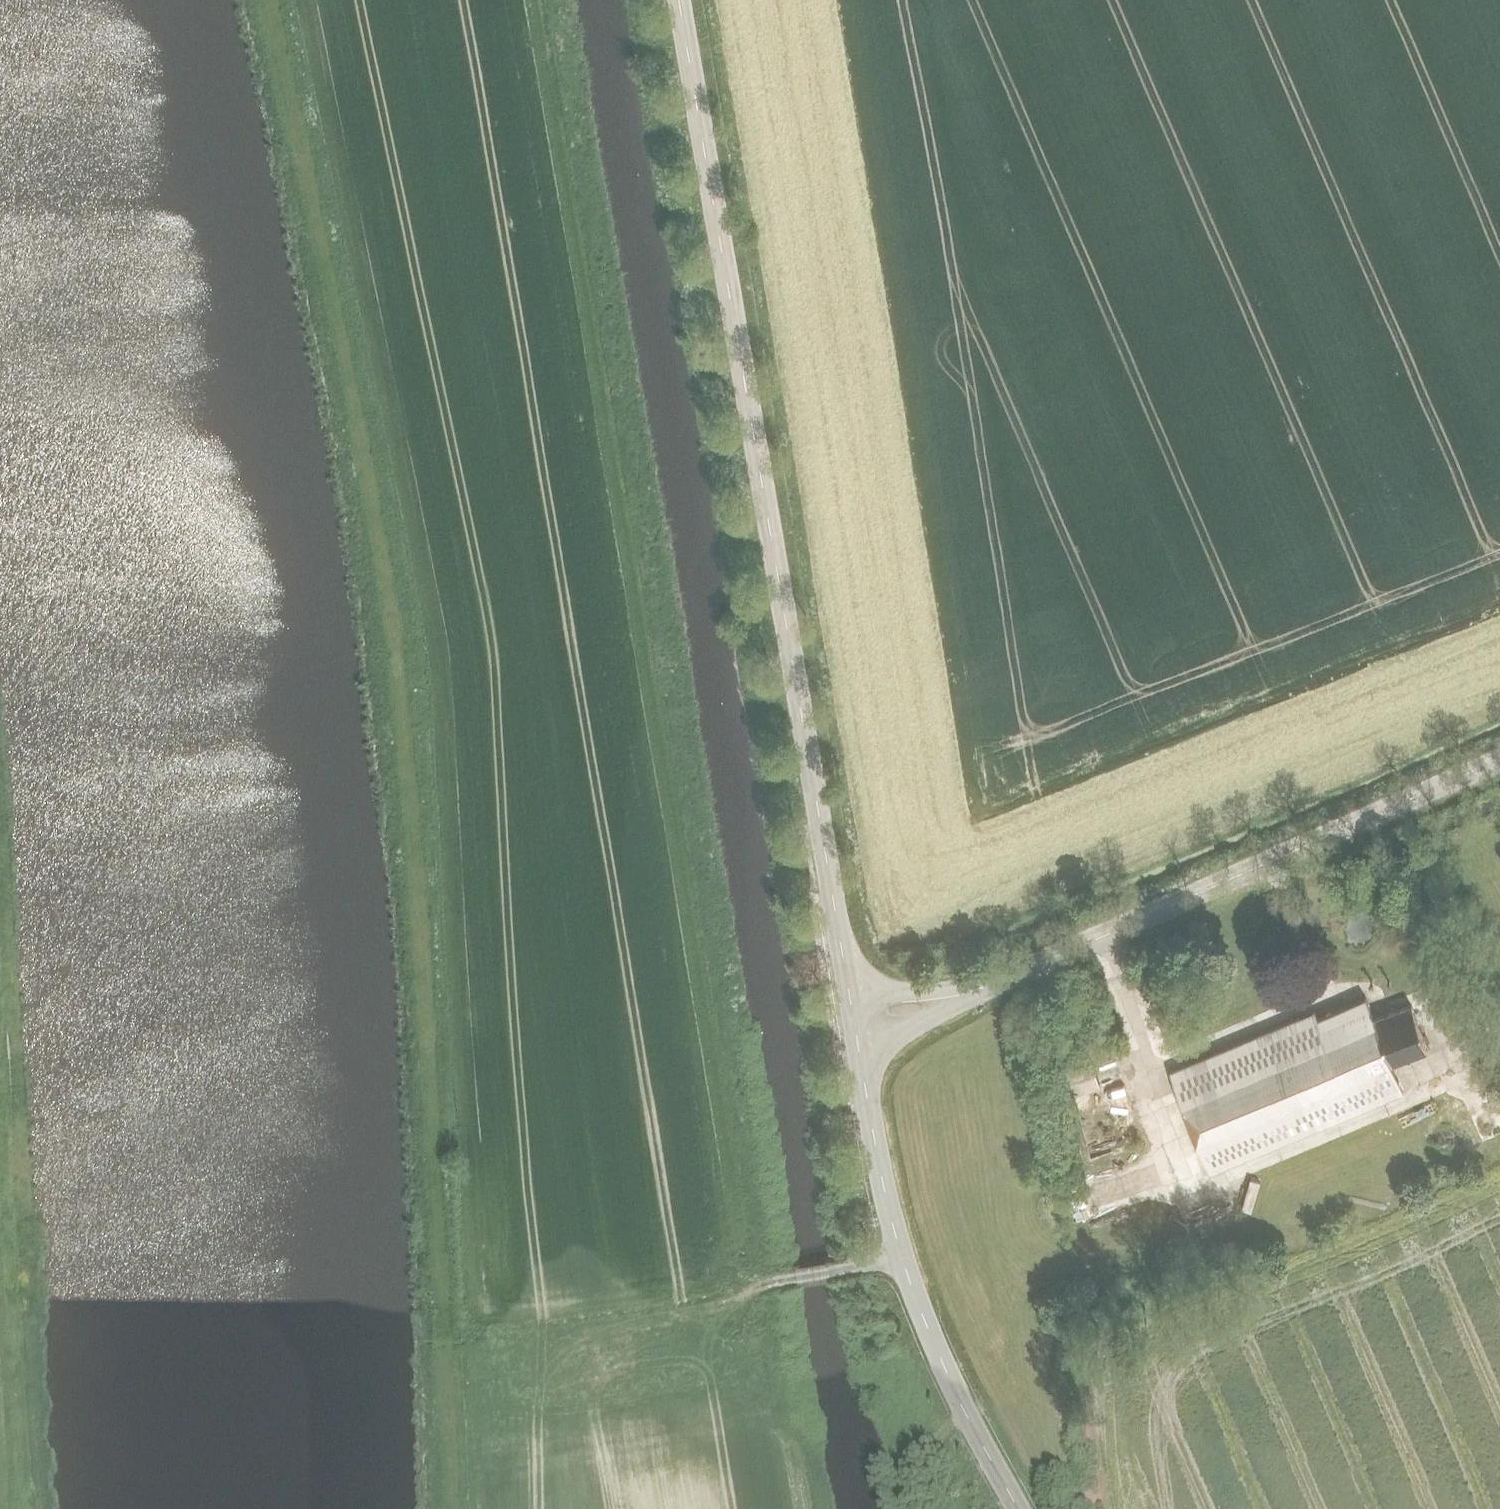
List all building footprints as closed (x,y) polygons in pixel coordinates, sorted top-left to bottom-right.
[(1432,1051),(1416,1008),(1383,1020),(1377,1003),(1331,1021),(1354,1081),(1402,1062),(1432,1051)] [(1411,1092),(1402,1062),(1354,1081),(1331,1021),(1327,1011),(1174,1078),(1209,1176),(1411,1092)] [(1106,1085),(1099,1063),(1071,1072),(1079,1095),(1106,1085)] [(1248,1178),(1240,1205),(1253,1209),(1261,1182),(1248,1178)]
